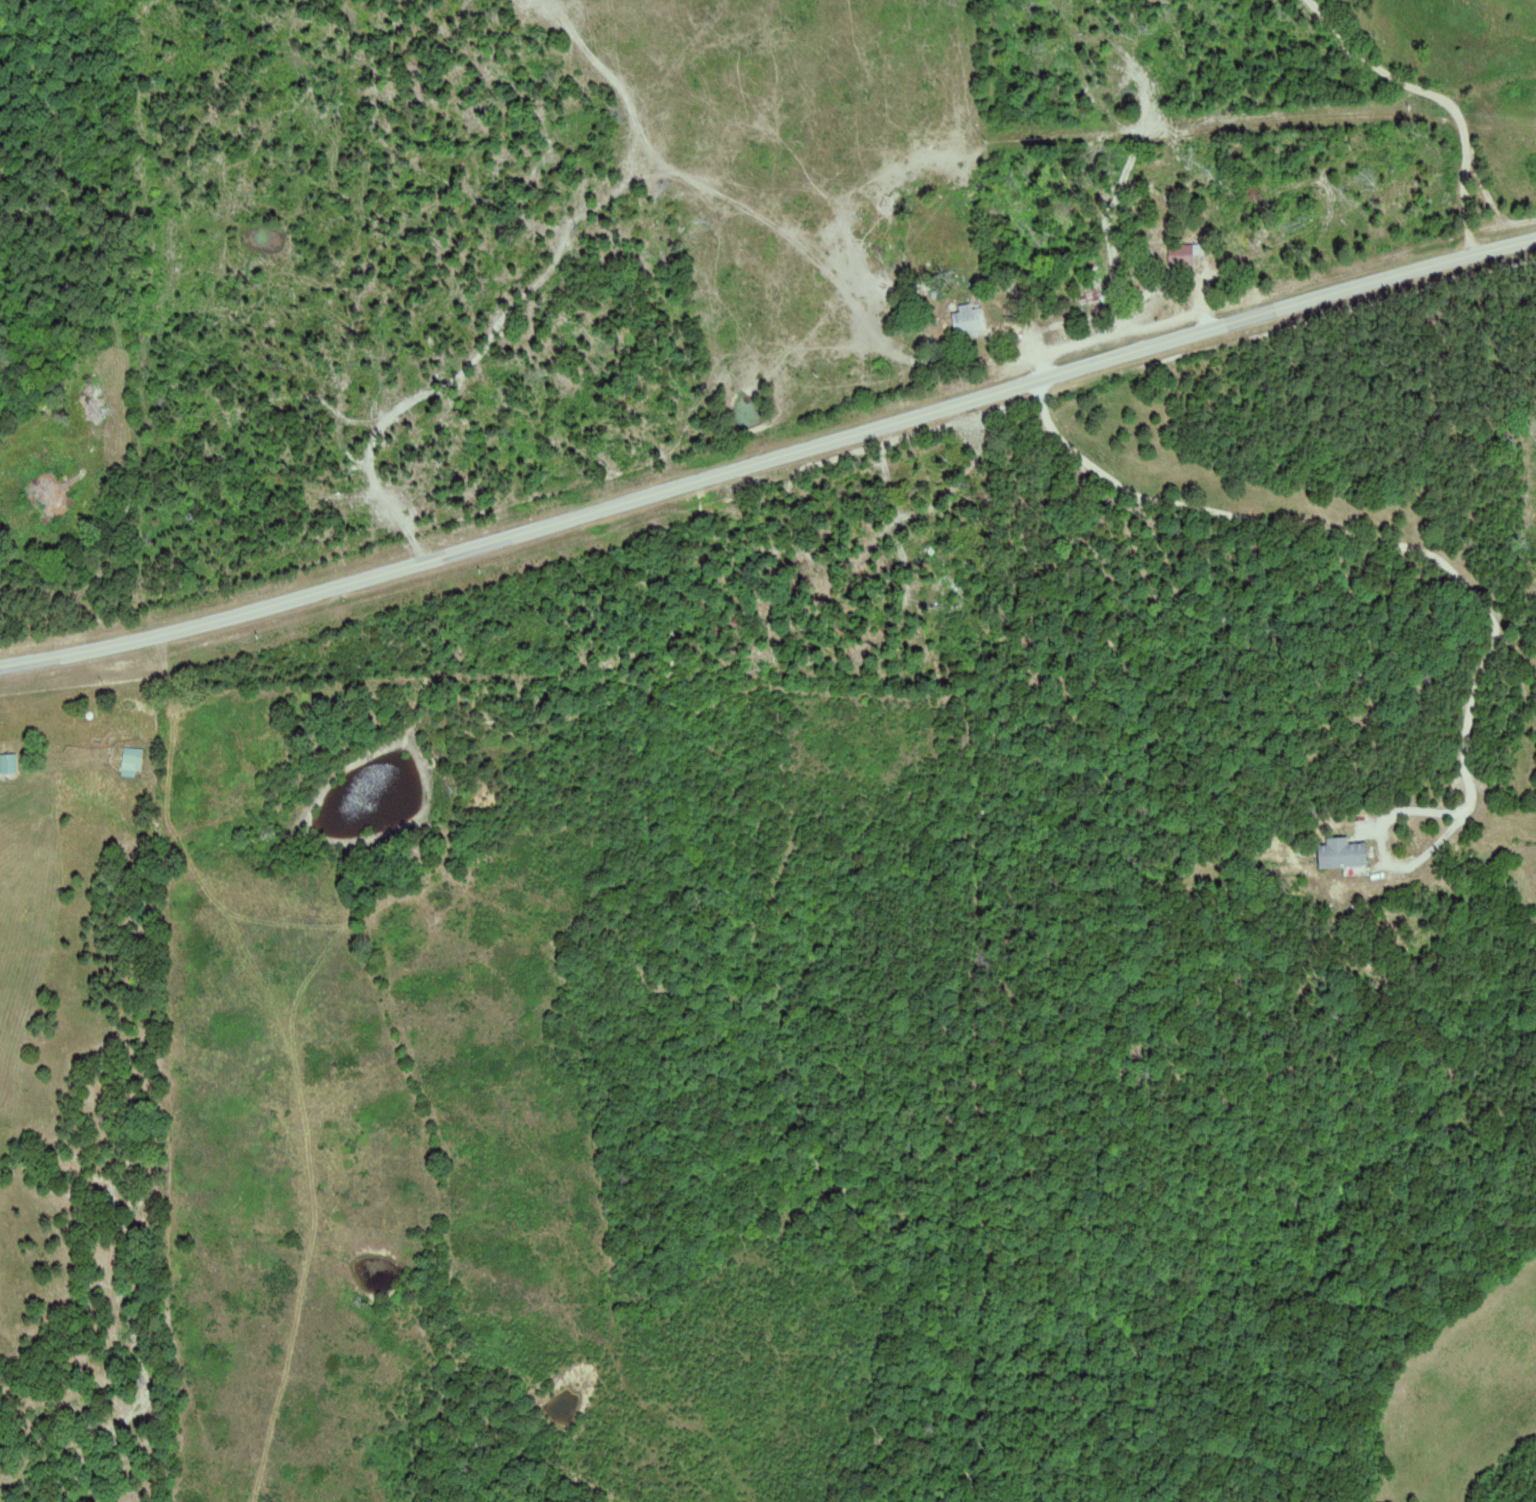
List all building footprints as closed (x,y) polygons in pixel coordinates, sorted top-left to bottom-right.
[(1179,245),(1180,264),(1205,263),(1204,244),(1179,245)] [(966,335),(998,331),(995,307),(983,308),(982,303),(969,305),(970,312),(964,313),(966,335)] [(148,777),(149,749),(133,748),(132,776),(148,777)] [(26,754),(8,755),(9,774),(27,773),(26,754)] [(1339,838),(1339,846),(1332,846),(1333,866),(1380,864),(1379,843),(1360,843),(1360,837),(1339,838)]
